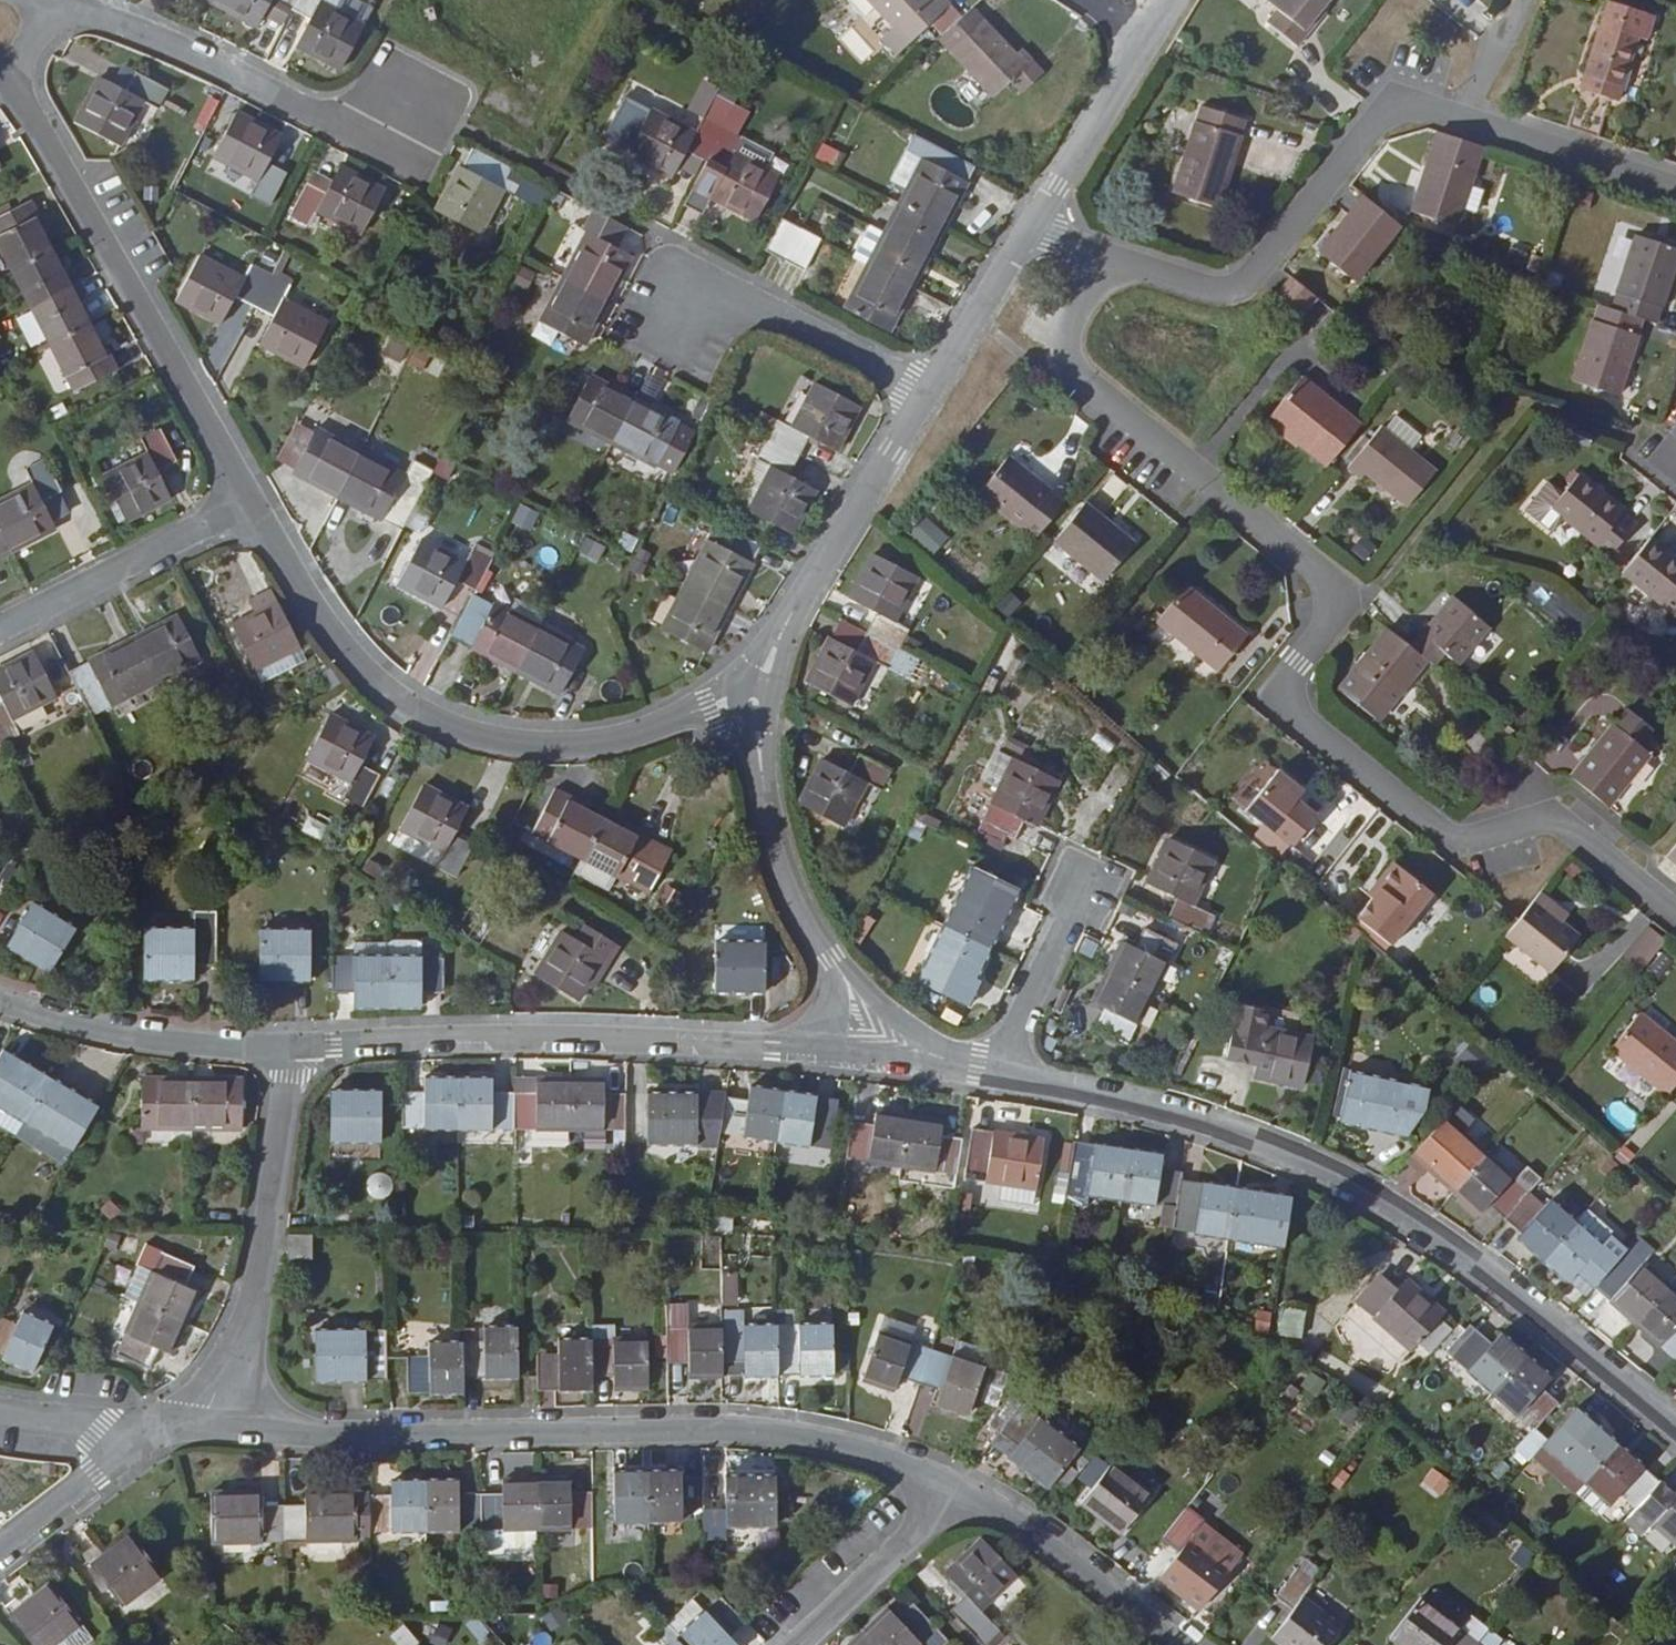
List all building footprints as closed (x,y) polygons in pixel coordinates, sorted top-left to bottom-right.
[(246,21),(257,0),(206,0),(246,21)] [(279,5),(299,15),(286,41),(331,64),(353,22),(312,0),(282,0),(279,5)] [(875,31),(892,49),(903,38),(942,0),(867,0),(887,20),(875,31)] [(1265,10),(1294,34),(1320,4),(1315,0),(1273,0),(1265,10)] [(1449,10),(1470,38),(1493,20),(1477,0),(1462,0),(1449,10)] [(1563,115),(1593,125),(1605,91),(1610,92),(1632,28),(1639,30),(1647,6),(1629,0),(1602,0),(1563,115)] [(1018,85),(1038,64),(1027,52),(1022,57),(1011,46),(966,1),(932,34),(988,90),(1005,74),(1018,85)] [(1016,41),(1011,46),(1022,57),(1027,52),(1016,41)] [(115,88),(89,74),(65,118),(109,141),(132,97),(146,105),(157,86),(126,69),(115,88)] [(704,89),(724,99),(728,90),(709,80),(704,89)] [(682,100),(694,107),(704,89),(691,83),(682,100)] [(675,145),(694,155),(710,124),(715,116),(724,99),(704,89),(694,107),(682,128),(614,93),(593,134),(617,147),(616,150),(660,172),(675,145)] [(1200,93),(1172,180),(1215,194),(1243,107),(1200,93)] [(204,152),(249,176),(241,191),(261,201),(277,169),(257,159),(271,132),(227,110),(204,152)] [(734,125),(715,116),(710,124),(730,134),(734,125)] [(730,134),(710,124),(694,155),(714,166),(700,192),(744,215),(767,172),(722,148),(730,134)] [(898,147),(913,155),(898,183),(890,198),(933,221),(964,161),(903,130),(895,145),(898,147)] [(1455,227),(1481,146),(1435,131),(1409,211),(1455,227)] [(449,162),(492,184),(535,206),(546,184),(460,140),(449,162)] [(898,183),(913,155),(898,147),(883,175),(898,183)] [(714,166),(694,155),(670,201),(690,211),(700,192),(714,166)] [(374,185),(331,162),(317,189),(296,179),(280,210),(300,221),(308,206),(352,228),(374,185)] [(492,184),(449,162),(427,205),(470,228),(492,184)] [(1357,282),(1403,225),(1366,194),(1320,252),(1357,282)] [(4,268),(42,248),(29,223),(34,221),(22,197),(0,208),(0,260),(4,268)] [(917,251),(933,221),(890,198),(874,228),(917,251)] [(790,224),(770,213),(754,245),(774,255),(790,224)] [(809,234),(790,224),(774,255),(792,265),(809,234)] [(554,272),(597,295),(619,251),(577,228),(554,272)] [(901,281),(917,251),(874,228),(857,259),(901,281)] [(1614,302),(1648,313),(1660,317),(1675,268),(1675,241),(1639,229),(1614,302)] [(4,268),(22,303),(67,280),(59,264),(52,268),(42,248),(4,268)] [(243,302),(259,271),(240,260),(232,275),(188,252),(166,296),(210,319),(224,292),(243,302)] [(879,325),(901,281),(857,259),(834,303),(879,325)] [(1297,304),(1313,284),(1287,263),(1272,284),(1297,304)] [(272,296),(280,281),(259,271),(243,302),(263,313),(249,339),(293,362),(317,319),(272,296)] [(597,295),(554,272),(531,316),(575,339),(597,295)] [(22,303),(40,339),(78,319),(69,300),(75,296),(67,280),(22,303)] [(1297,304),(1313,316),(1328,296),(1313,284),(1297,304)] [(1622,391),(1648,313),(1614,302),(1602,298),(1577,376),(1622,391)] [(108,366),(96,342),(91,344),(78,319),(40,339),(65,388),(108,366)] [(1291,424),(1325,452),(1359,410),(1299,362),(1264,406),(1289,426),(1291,424)] [(580,371),(558,414),(601,437),(624,393),(580,371)] [(757,434),(788,451),(798,431),(825,445),(848,401),(805,379),(782,422),(767,414),(757,434)] [(601,437),(666,471),(689,428),(624,393),(601,437)] [(1394,402),(1383,416),(1409,435),(1420,422),(1394,402)] [(1406,494),(1435,456),(1409,435),(1383,416),(1379,413),(1346,455),(1359,465),(1363,459),(1406,494)] [(167,456),(150,425),(132,434),(139,449),(96,472),(118,516),(162,493),(148,466),(167,456)] [(283,469),(326,491),(350,447),(306,425),(283,469)] [(788,451),(757,434),(747,454),(762,461),(738,505),(782,528),(804,484),(779,471),(788,451)] [(1034,524),(1041,515),(1063,488),(1007,442),(977,479),(1034,524)] [(415,480),(350,447),(326,491),(391,524),(415,480)] [(762,461),(747,454),(724,498),(738,505),(762,461)] [(44,519),(32,496),(48,487),(52,485),(36,455),(17,465),(25,480),(0,493),(0,540),(3,547),(47,524),(44,519)] [(1560,502),(1606,540),(1630,510),(1617,499),(1620,497),(1575,460),(1559,479),(1548,492),(1560,502)] [(1548,516),(1560,502),(1548,492),(1559,479),(1546,469),(1523,496),(1548,516)] [(61,510),(48,487),(32,496),(44,519),(61,510)] [(1084,489),(1055,526),(1103,564),(1132,527),(1084,489)] [(720,602),(754,539),(710,516),(676,579),(720,602)] [(924,516),(910,536),(936,553),(949,533),(924,516)] [(1645,522),(1617,557),(1670,601),(1675,594),(1675,548),(1645,522)] [(463,543),(455,558),(411,535),(389,578),(433,601),(447,575),(467,584),(483,553),(463,543)] [(863,546),(840,591),(854,598),(867,605),(856,625),(888,641),(899,621),(884,613),(907,569),(863,546)] [(1184,570),(1155,606),(1217,656),(1246,620),(1184,570)] [(720,602),(676,579),(652,623),(696,646),(720,602)] [(1409,633),(1424,646),(1431,651),(1441,638),(1457,650),(1487,613),(1449,583),(1409,633)] [(269,597),(264,588),(245,597),(250,607),(269,597)] [(506,665),(529,621),(498,606),(464,589),(441,633),(506,665)] [(498,606),(529,621),(535,609),(505,593),(498,606)] [(250,607),(225,619),(248,664),(292,641),(269,597),(250,607)] [(854,598),(844,619),(856,625),(867,605),(854,598)] [(170,611),(126,634),(148,678),(192,654),(170,611)] [(1421,650),(1424,646),(1409,633),(1386,615),(1338,675),(1377,706),(1408,667),(1421,650)] [(529,621),(506,665),(550,688),(572,643),(529,621)] [(878,660),(888,641),(856,625),(846,645),(819,630),(796,674),(841,697),(864,653),(878,660)] [(84,712),(148,678),(126,634),(61,667),(84,712)] [(12,729),(4,714),(48,691),(26,648),(0,662),(0,735),(12,729)] [(1427,655),(1421,650),(1408,667),(1414,672),(1427,655)] [(922,683),(929,663),(896,652),(889,673),(922,683)] [(1621,691),(1610,707),(1636,728),(1647,712),(1621,691)] [(1646,736),(1636,728),(1610,707),(1608,706),(1565,759),(1603,789),(1646,736)] [(323,709),(300,752),(344,775),(337,790),(356,800),(372,768),(353,758),(366,731),(323,709)] [(849,744),(839,763),(812,750),(789,793),(833,816),(857,772),(872,779),(882,760),(849,744)] [(974,812),(1004,828),(1014,807),(1027,814),(1048,770),(1004,749),(974,812)] [(1299,777),(1274,756),(1239,799),(1283,835),(1311,800),(1292,785),(1299,777)] [(459,801),(417,779),(393,822),(437,846),(430,860),(449,870),(465,839),(446,830),(459,801)] [(573,850),(592,812),(566,799),(568,795),(545,783),(523,824),(573,850)] [(617,825),(592,812),(573,850),(598,864),(621,876),(642,833),(619,821),(617,825)] [(1663,839),(1675,849),(1675,822),(1663,839)] [(1139,872),(1168,887),(1158,907),(1190,923),(1200,902),(1183,894),(1203,849),(1158,829),(1139,872)] [(630,880),(653,839),(642,833),(621,876),(630,880)] [(653,839),(630,880),(641,886),(662,843),(653,839)] [(1430,876),(1391,845),(1368,874),(1373,878),(1350,907),(1384,934),(1430,876)] [(598,864),(573,850),(567,860),(593,874),(598,864)] [(992,882),(961,866),(936,916),(981,937),(995,907),(983,901),(992,882)] [(1546,898),(1553,889),(1537,877),(1502,920),(1546,957),(1575,921),(1557,907),(1546,898)] [(1553,889),(1546,898),(1557,907),(1564,898),(1553,889)] [(26,897),(0,938),(0,939),(42,964),(67,922),(26,897)] [(553,923),(528,965),(569,990),(578,975),(595,949),(600,952),(610,937),(577,916),(567,931),(553,923)] [(981,937),(936,916),(910,969),(959,994),(971,969),(966,966),(981,937)] [(1144,983),(1168,933),(1135,917),(1126,938),(1113,932),(1099,962),(1144,983)] [(208,922),(137,921),(136,970),(185,970),(186,958),(208,957),(208,922)] [(302,922),(254,922),(254,971),(302,972),(302,922)] [(1641,924),(1626,960),(1648,969),(1662,933),(1641,924)] [(414,932),(380,932),(380,949),(414,949),(414,932)] [(755,933),(707,932),(707,982),(756,982),(755,933)] [(347,997),(380,997),(380,949),(325,948),(325,983),(348,983),(347,997)] [(414,949),(380,949),(380,997),(413,998),(413,984),(434,984),(434,949),(414,949)] [(595,949),(578,975),(584,979),(600,952),(595,949)] [(1088,1018),(1120,1033),(1144,983),(1099,962),(1084,992),(1097,997),(1088,1018)] [(1219,1045),(1248,1052),(1256,1018),(1257,1016),(1261,998),(1231,992),(1219,1045)] [(1675,1066),(1675,1029),(1635,996),(1606,1032),(1663,1077),(1673,1064),(1675,1066)] [(1294,1075),(1304,1028),(1256,1018),(1248,1052),(1246,1065),(1294,1075)] [(19,1115),(44,1072),(0,1045),(0,1104),(19,1115)] [(1333,1110),(1398,1124),(1415,1096),(1418,1078),(1344,1063),(1333,1110)] [(594,1085),(594,1070),(561,1071),(561,1120),(617,1120),(617,1097),(617,1085),(594,1085)] [(134,1119),(186,1119),(186,1071),(135,1071),(134,1119)] [(235,1072),(186,1071),(186,1119),(234,1120),(235,1072)] [(417,1072),(417,1084),(395,1084),(395,1120),(450,1120),(450,1071),(417,1072)] [(483,1085),(483,1071),(450,1071),(450,1120),(506,1120),(506,1085),(483,1085)] [(561,1120),(561,1071),(528,1071),(528,1084),(506,1085),(506,1120),(561,1120)] [(19,1115),(66,1143),(92,1100),(44,1072),(19,1115)] [(768,1131),(775,1082),(742,1077),(740,1090),(718,1086),(713,1122),(768,1131)] [(823,1139),(830,1090),(775,1082),(768,1131),(823,1139)] [(371,1084),(322,1085),(322,1133),(371,1133),(371,1084)] [(617,1120),(617,1134),(711,1133),(713,1122),(718,1086),(719,1085),(639,1085),(639,1097),(617,1097),(617,1120)] [(1449,1091),(1407,1139),(1424,1153),(1425,1154),(1423,1157),(1447,1179),(1480,1142),(1454,1119),(1465,1106),(1449,1091)] [(844,1111),(838,1146),(893,1154),(901,1106),(869,1101),(866,1115),(844,1111)] [(10,1129),(19,1115),(0,1104),(0,1123),(10,1129)] [(931,1124),(933,1111),(901,1106),(893,1154),(948,1163),(954,1127),(931,1124)] [(1035,1130),(964,1120),(957,1167),(994,1173),(1027,1178),(1035,1130)] [(1114,1189),(1122,1140),(1066,1131),(1057,1193),(1079,1196),(1081,1184),(1114,1189)] [(1417,1161),(1424,1153),(1407,1139),(1400,1147),(1417,1161)] [(1151,1160),(1154,1145),(1122,1140),(1114,1189),(1168,1197),(1172,1172),(1173,1164),(1151,1160)] [(1472,1201),(1481,1190),(1498,1205),(1522,1178),(1480,1142),(1447,1179),(1472,1201)] [(1221,1227),(1228,1179),(1172,1172),(1168,1197),(1165,1218),(1221,1227)] [(992,1190),(1024,1195),(1027,1178),(994,1173),(992,1190)] [(1514,1219),(1511,1224),(1536,1246),(1569,1209),(1544,1187),(1538,1193),(1522,1178),(1498,1205),(1514,1219)] [(1276,1235),(1283,1187),(1228,1179),(1221,1227),(1276,1235)] [(1569,1209),(1536,1246),(1562,1269),(1571,1258),(1587,1272),(1611,1246),(1569,1209)] [(306,1250),(306,1228),(283,1229),(284,1250),(306,1250)] [(150,1264),(135,1297),(180,1317),(194,1285),(181,1280),(190,1259),(141,1239),(133,1258),(137,1260),(150,1264)] [(1629,1309),(1662,1273),(1637,1251),(1628,1261),(1611,1246),(1587,1272),(1629,1309)] [(1587,1272),(1571,1258),(1562,1269),(1578,1283),(1587,1272)] [(135,1297),(150,1264),(137,1260),(123,1291),(135,1297)] [(1399,1269),(1390,1280),(1373,1265),(1350,1291),(1404,1338),(1436,1301),(1399,1269)] [(1675,1341),(1675,1285),(1662,1273),(1629,1309),(1672,1346),(1675,1341)] [(167,1347),(180,1317),(135,1297),(113,1346),(145,1361),(154,1341),(167,1347)] [(1302,1336),(1304,1307),(1279,1305),(1278,1334),(1302,1336)] [(49,1320),(19,1306),(13,1319),(0,1314),(0,1352),(29,1364),(49,1320)] [(911,1318),(879,1307),(874,1322),(905,1333),(911,1318)] [(1254,1310),(1254,1331),(1271,1331),(1270,1309),(1254,1310)] [(773,1329),(774,1365),(829,1364),(828,1314),(795,1315),(796,1328),(773,1329)] [(741,1353),(741,1366),(774,1365),(773,1329),(772,1316),(717,1318),(718,1353),(741,1353)] [(1486,1380),(1518,1344),(1494,1322),(1485,1332),(1468,1317),(1444,1344),(1486,1380)] [(661,1319),(662,1354),(686,1354),(686,1368),(718,1367),(718,1353),(717,1318),(661,1319)] [(457,1334),(458,1369),(513,1368),(512,1319),(479,1320),(480,1333),(457,1334)] [(917,1373),(927,1340),(905,1333),(874,1322),(860,1368),(891,1380),(895,1366),(917,1373)] [(311,1324),(312,1374),(384,1372),(383,1323),(311,1324)] [(645,1379),(643,1330),(586,1331),(587,1367),(611,1366),(611,1380),(645,1379)] [(532,1347),(533,1382),(588,1381),(587,1367),(586,1331),(554,1332),(555,1347),(532,1347)] [(952,1332),(947,1347),(979,1358),(984,1342),(952,1332)] [(458,1369),(457,1334),(424,1334),(424,1349),(402,1350),(403,1386),(458,1384),(458,1369)] [(979,1358),(947,1347),(927,1340),(917,1373),(938,1381),(934,1393),(965,1404),(979,1358)] [(1486,1380),(1528,1417),(1551,1390),(1535,1376),(1544,1366),(1518,1344),(1486,1380)] [(718,1353),(718,1367),(741,1366),(741,1353),(718,1353)] [(1019,1394),(997,1422),(1015,1435),(1006,1446),(1046,1476),(1075,1437),(1019,1394)] [(1537,1431),(1549,1442),(1538,1454),(1569,1481),(1579,1469),(1611,1432),(1569,1395),(1541,1428),(1537,1431)] [(1541,1428),(1528,1417),(1511,1437),(1523,1447),(1526,1444),(1537,1431),(1541,1428)] [(1006,1446),(1015,1435),(997,1422),(988,1433),(1006,1446)] [(1526,1444),(1538,1454),(1549,1442),(1537,1431),(1526,1444)] [(1630,1496),(1653,1469),(1611,1432),(1579,1469),(1605,1491),(1613,1481),(1630,1496)] [(1147,1482),(1108,1452),(1077,1492),(1116,1521),(1147,1482)] [(678,1511),(677,1462),(644,1463),(645,1512),(678,1511)] [(645,1512),(644,1463),(611,1464),(612,1512),(645,1512)] [(770,1465),(721,1466),(723,1515),(771,1514),(770,1465)] [(1441,1498),(1451,1477),(1429,1467),(1419,1488),(1441,1498)] [(1620,1507),(1637,1522),(1647,1510),(1671,1532),(1675,1527),(1675,1477),(1670,1484),(1653,1469),(1630,1496),(1620,1507)] [(567,1484),(566,1470),(533,1471),(534,1520),(589,1519),(589,1483),(567,1484)] [(478,1521),(502,1521),(534,1520),(533,1471),(500,1472),(501,1486),(477,1486),(478,1521)] [(478,1521),(477,1486),(455,1487),(454,1473),(421,1474),(422,1523),(478,1521)] [(366,1524),(422,1523),(421,1474),(387,1475),(388,1489),(365,1490),(366,1524)] [(352,1533),(352,1526),(366,1525),(366,1524),(365,1490),(351,1491),(351,1483),(302,1484),(302,1498),(280,1499),(281,1534),(352,1533)] [(281,1534),(280,1499),(258,1499),(258,1485),(208,1486),(209,1536),(281,1534)] [(1182,1498),(1160,1526),(1178,1539),(1157,1567),(1196,1597),(1226,1558),(1186,1528),(1199,1512),(1182,1498)] [(535,1539),(534,1520),(502,1521),(502,1540),(535,1539)] [(982,1637),(999,1622),(978,1599),(1014,1565),(980,1529),(943,1564),(964,1586),(948,1602),(982,1637)] [(119,1601),(158,1572),(128,1531),(89,1562),(119,1601)] [(1295,1558),(1273,1586),(1290,1599),(1268,1626),(1292,1644),(1316,1644),(1338,1617),(1299,1587),(1311,1571),(1295,1558)] [(47,1581),(7,1612),(32,1644),(45,1644),(76,1620),(47,1581)] [(717,1587),(677,1626),(695,1644),(730,1644),(736,1640),(726,1629),(743,1614),(717,1587)] [(1474,1632),(1417,1588),(1388,1627),(1411,1644),(1464,1644),(1474,1632)] [(885,1601),(862,1623),(883,1644),(911,1644),(936,1620),(912,1594),(894,1611),(885,1601)] [(397,1644),(415,1644),(419,1642),(402,1623),(388,1635),(397,1644)] [(862,1623),(839,1644),(883,1644),(862,1623)] [(677,1626),(657,1644),(695,1644),(677,1626)] [(1474,1632),(1464,1644),(1491,1644),(1474,1632)]
